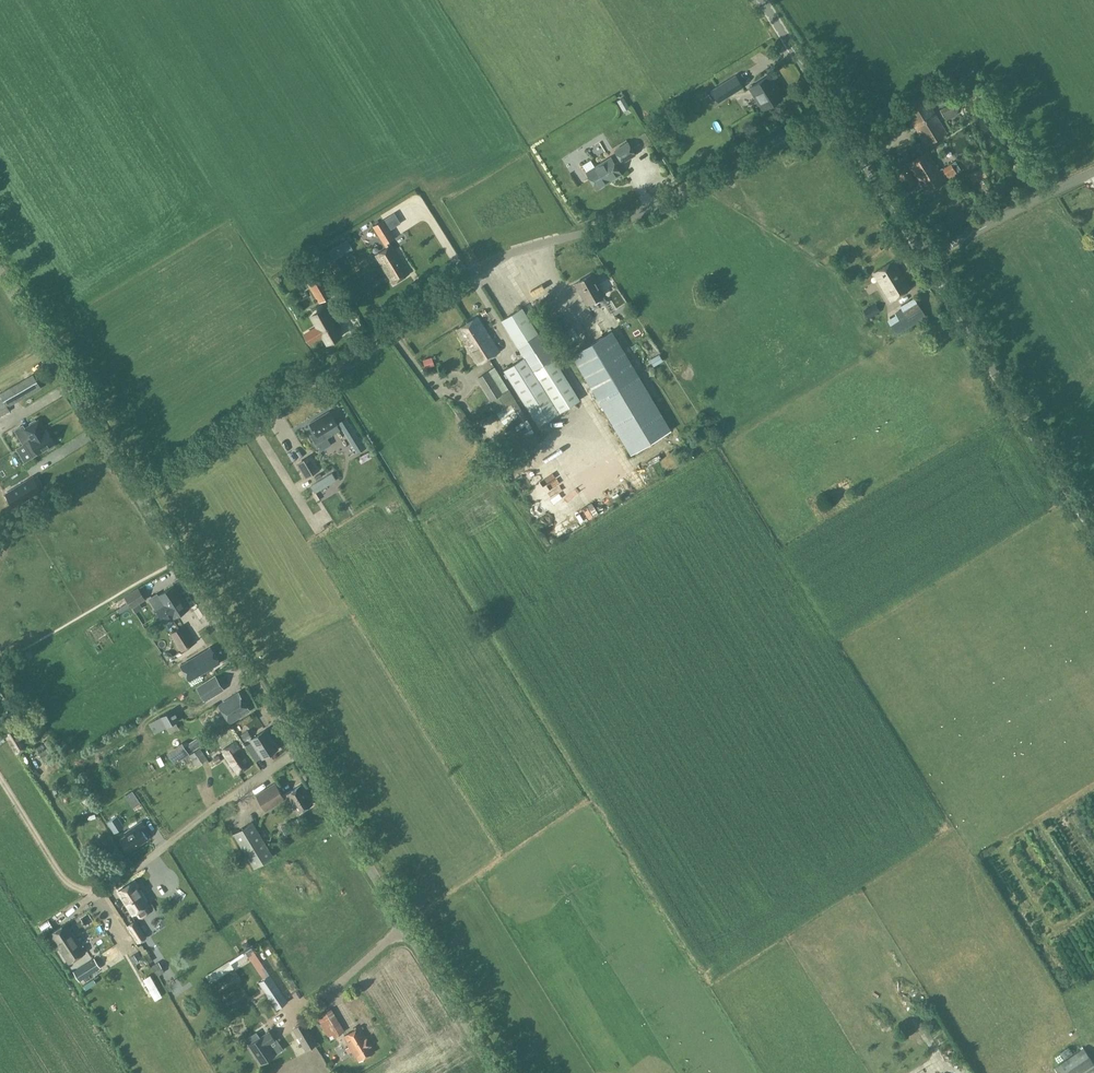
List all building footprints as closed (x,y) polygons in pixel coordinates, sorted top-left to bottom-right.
[(743,87),(736,76),(712,91),(719,102),(743,87)] [(784,98),(776,86),(769,76),(748,89),(762,111),(784,98)] [(964,90),(964,91),(964,92),(964,93),(965,94),(966,95),(967,95),(967,96),(969,96),(970,95),(971,95),(971,94),(972,93),(973,93),(973,92),(973,91),(973,90),(972,89),(972,88),(971,87),(970,87),(968,86),(967,87),(966,87),(965,88),(964,89),(964,90)] [(903,107),(927,144),(946,132),(922,95),(903,107)] [(617,101),(623,111),(629,108),(623,98),(617,101)] [(622,164),(636,155),(627,141),(613,151),(622,164)] [(1011,149),(1011,150),(1011,151),(1012,152),(1013,153),(1013,154),(1014,154),(1015,155),(1016,155),(1017,155),(1018,154),(1019,154),(1020,153),(1021,152),(1021,151),(1022,150),(1022,149),(1021,148),(1021,147),(1020,146),(1019,145),(1017,144),(1016,144),(1015,144),(1014,145),(1013,145),(1013,146),(1012,146),(1012,147),(1012,148),(1011,148),(1011,149)] [(908,164),(915,175),(912,177),(906,167),(897,173),(906,188),(916,182),(918,180),(926,194),(946,182),(927,151),(908,164)] [(621,174),(611,158),(587,173),(597,189),(621,174)] [(943,170),(949,178),(959,171),(953,163),(943,170)] [(969,174),(973,183),(987,176),(983,168),(969,174)] [(373,226),(387,248),(376,255),(393,283),(409,274),(392,246),(393,246),(390,241),(395,238),(384,220),(373,226)] [(329,263),(353,249),(347,240),(323,254),(329,263)] [(891,300),(910,289),(894,262),(874,273),(891,300)] [(587,305),(605,295),(593,274),(575,284),(587,305)] [(321,276),(308,284),(314,293),(327,285),(321,276)] [(888,320),(897,335),(927,317),(915,297),(900,306),(903,309),(896,314),(896,315),(888,320)] [(864,312),(869,319),(880,312),(876,305),(864,312)] [(505,370),(518,390),(540,426),(580,401),(523,308),(502,321),(525,358),(505,370)] [(323,335),(328,343),(340,336),(335,326),(340,324),(331,309),(326,312),(325,309),(312,316),(318,327),(311,331),(316,340),(323,335)] [(466,344),(471,352),(479,365),(500,352),(478,317),(457,330),(466,344)] [(572,323),(564,326),(568,339),(577,336),(572,323)] [(612,331),(572,355),(631,454),(671,431),(612,331)] [(659,355),(650,360),(654,366),(663,360),(659,355)] [(429,358),(423,360),(425,368),(431,366),(429,358)] [(495,367),(478,378),(492,401),(510,390),(509,390),(495,367)] [(474,373),(464,377),(476,406),(488,401),(484,391),(481,392),(474,373)] [(41,388),(33,375),(0,394),(3,399),(8,408),(14,405),(25,398),(41,388)] [(10,411),(8,408),(3,399),(0,401),(0,417),(10,411)] [(340,430),(337,425),(338,425),(329,411),(310,423),(315,432),(310,435),(316,445),(340,430)] [(346,418),(339,423),(358,453),(367,448),(359,436),(358,437),(346,418)] [(37,430),(42,427),(38,421),(37,422),(35,420),(30,423),(31,425),(25,429),(23,425),(15,430),(24,445),(26,443),(25,443),(40,434),(37,430)] [(45,431),(42,427),(37,430),(40,434),(25,443),(26,443),(34,456),(48,448),(49,450),(55,446),(53,444),(55,443),(46,430),(45,431)] [(320,470),(312,455),(297,463),(305,478),(320,470)] [(527,462),(528,471),(542,469),(542,461),(527,462)] [(545,479),(554,472),(550,467),(542,474),(545,479)] [(327,477),(311,486),(316,495),(317,494),(319,497),(325,493),(323,490),(331,485),(327,477)] [(7,495),(14,506),(31,495),(24,484),(7,495)] [(530,490),(520,497),(525,503),(534,496),(530,490)] [(588,501),(594,513),(609,505),(602,493),(588,501)] [(175,585),(158,596),(166,609),(159,614),(165,623),(172,619),(173,619),(190,608),(175,585)] [(124,596),(132,609),(146,600),(138,587),(124,596)] [(115,622),(121,614),(116,610),(110,619),(115,622)] [(195,643),(183,625),(170,634),(182,652),(195,643)] [(151,655),(144,663),(153,670),(160,663),(151,655)] [(191,659),(180,665),(190,681),(201,674),(191,659)] [(15,670),(21,665),(18,660),(11,664),(15,670)] [(216,675),(196,687),(206,702),(225,690),(216,675)] [(230,720),(248,709),(238,694),(221,706),(230,720)] [(159,718),(165,728),(180,720),(174,710),(159,718)] [(261,758),(262,759),(279,749),(266,730),(250,740),(251,743),(246,746),(256,761),(261,758)] [(251,737),(248,731),(240,736),(244,741),(251,737)] [(203,744),(199,737),(188,744),(193,750),(203,744)] [(222,751),(227,757),(238,774),(250,766),(238,749),(241,747),(237,741),(222,751)] [(193,751),(188,744),(187,742),(169,754),(175,763),(193,751)] [(197,766),(208,759),(200,748),(189,755),(197,766)] [(222,762),(218,756),(213,759),(216,765),(222,762)] [(288,797),(298,813),(313,804),(301,785),(292,791),(291,791),(283,796),(275,784),(257,795),(266,811),(288,797)] [(140,801),(132,806),(139,817),(147,812),(140,801)] [(105,819),(115,834),(124,828),(115,813),(105,819)] [(296,819),(287,825),(292,832),(300,826),(296,819)] [(124,833),(126,836),(121,839),(129,852),(148,839),(143,832),(147,829),(142,821),(124,833)] [(273,856),(253,822),(234,834),(254,868),(273,856)] [(134,914),(136,913),(139,918),(140,918),(141,918),(143,918),(145,918),(145,917),(147,916),(148,915),(148,914),(149,913),(149,912),(149,911),(146,906),(148,905),(132,882),(119,891),(134,914)] [(147,937),(136,920),(127,926),(137,943),(147,937)] [(46,921),(40,926),(45,934),(52,930),(46,921)] [(85,953),(78,942),(66,924),(51,934),(70,963),(85,953)] [(142,945),(139,947),(148,963),(153,961),(146,949),(145,950),(142,945)] [(245,952),(264,979),(259,982),(277,1010),(288,1002),(252,948),(245,952)] [(141,973),(147,970),(136,949),(130,952),(141,973)] [(94,958),(73,972),(80,981),(100,968),(94,958)] [(230,961),(206,975),(210,983),(234,969),(230,961)] [(158,977),(165,972),(158,963),(152,967),(158,977)] [(166,998),(158,1003),(162,1009),(170,1005),(166,998)] [(345,1004),(357,1025),(364,1021),(352,1000),(345,1004)] [(330,1040),(345,1032),(332,1009),(317,1017),(330,1040)] [(295,1027),(294,1030),(306,1051),(317,1044),(304,1022),(295,1027)] [(247,1039),(250,1045),(249,1046),(261,1065),(277,1054),(272,1047),(277,1043),(266,1026),(247,1039)] [(344,1036),(356,1055),(359,1061),(375,1052),(360,1027),(344,1036)] [(1083,1049),(1055,1069),(1058,1072),(1093,1072),(1093,1065),(1083,1049)]
